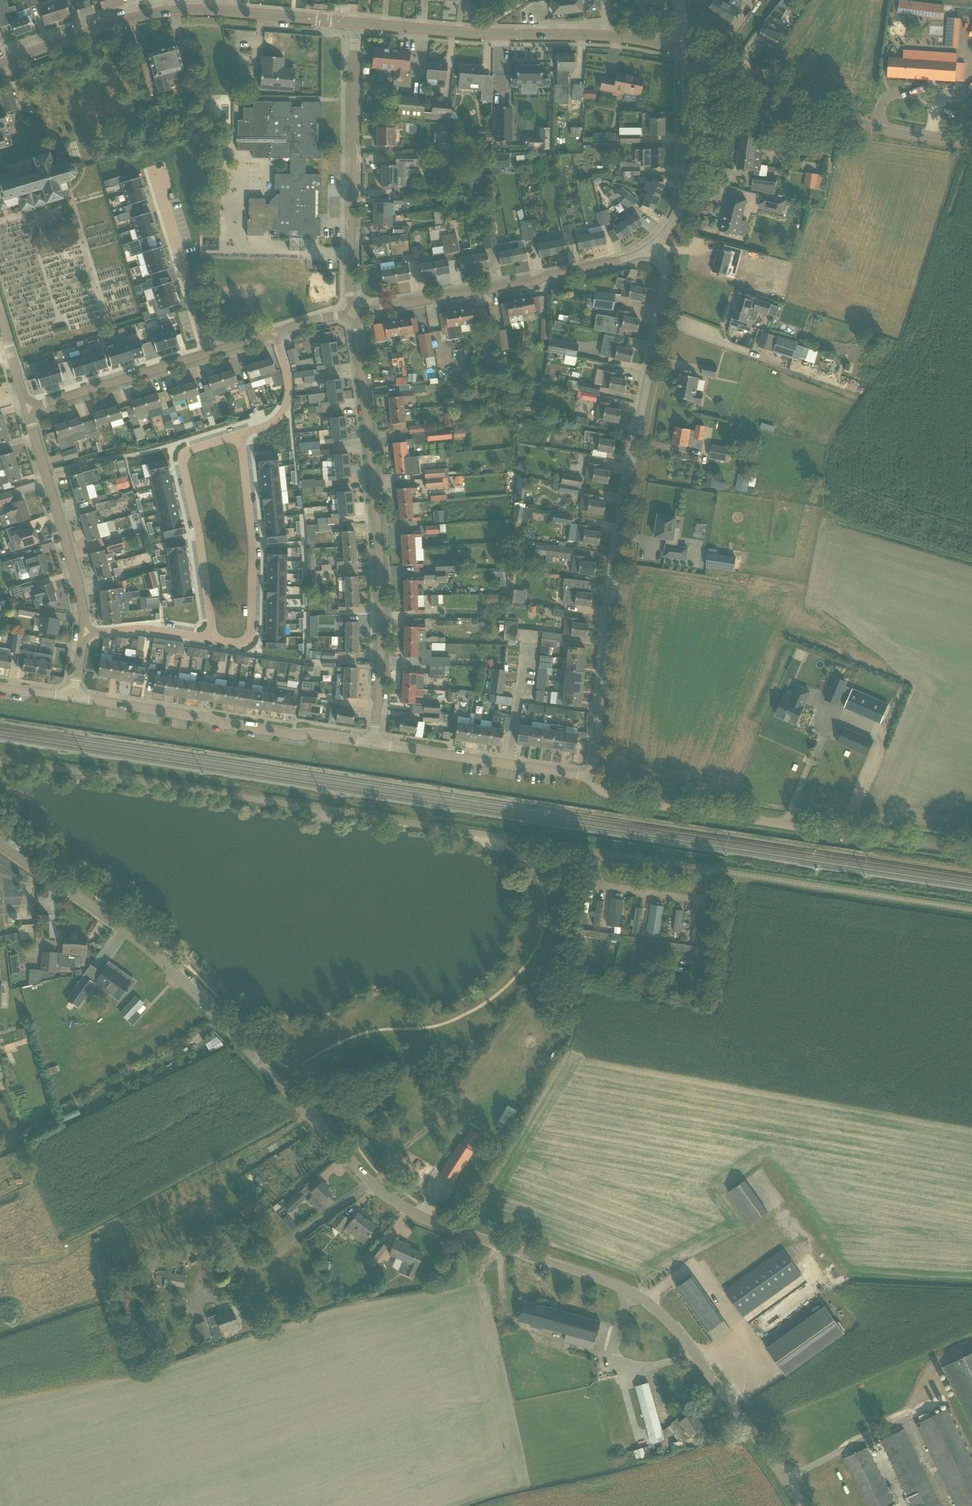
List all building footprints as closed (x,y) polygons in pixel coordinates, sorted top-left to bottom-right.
[(40,8),(45,25),(69,17),(64,0),(40,8)] [(79,18),(94,13),(91,0),(74,0),(79,18)] [(102,11),(113,7),(111,0),(99,0),(102,11)] [(555,14),(587,11),(586,0),(551,0),(551,2),(552,12),(555,14)] [(587,11),(600,10),(599,1),(605,0),(586,0),(587,11)] [(731,23),(739,9),(722,0),(715,0),(708,13),(717,17),(717,16),(731,23)] [(781,22),(792,0),(782,0),(769,16),(781,22)] [(898,13),(907,14),(908,1),(900,0),(898,13)] [(944,5),(924,3),(923,16),(942,18),(944,5)] [(9,14),(16,36),(31,31),(29,24),(33,22),(29,9),(17,13),(16,12),(9,14)] [(761,40),(775,48),(785,30),(770,22),(761,40)] [(147,55),(158,93),(171,90),(168,81),(184,77),(176,47),(147,55)] [(394,81),(398,81),(403,82),(404,71),(408,71),(409,60),(411,58),(409,56),(410,52),(374,49),(372,68),(395,70),(394,81)] [(955,81),(964,82),(966,64),(957,63),(957,54),(904,50),(903,59),(889,58),(888,77),(955,81)] [(554,104),(568,105),(568,85),(567,85),(567,71),(574,71),(574,55),(557,55),(557,85),(554,85),(554,104)] [(260,89),(293,91),(295,70),(283,70),(283,58),(263,57),(260,89)] [(436,87),(444,88),(444,80),(445,80),(446,64),(428,63),(427,78),(426,85),(437,86),(436,87)] [(481,84),(483,68),(460,65),(459,82),(481,84)] [(541,74),(541,65),(516,65),(516,74),(510,74),(510,85),(521,85),(521,83),(536,83),(536,85),(547,85),(547,74),(541,74)] [(623,99),(637,102),(638,95),(639,95),(642,79),(617,74),(616,80),(603,78),(601,90),(618,93),(619,91),(624,92),(623,99)] [(482,88),(480,101),(492,102),(492,89),(482,88)] [(572,101),(583,101),(583,91),(573,90),(572,101)] [(595,100),(595,90),(584,90),(583,100),(595,100)] [(8,122),(6,114),(17,110),(12,91),(0,94),(0,104),(2,104),(4,112),(0,114),(0,125),(8,122)] [(399,104),(397,120),(423,122),(423,120),(423,113),(425,97),(399,95),(399,101),(399,104)] [(236,138),(236,142),(237,142),(238,151),(253,151),(253,158),(270,158),(290,158),(290,161),(292,161),(306,161),(306,159),(321,159),(321,143),(316,143),(316,119),(321,119),(321,103),(311,103),(301,102),(301,107),(291,107),(291,102),(270,101),(270,102),(253,102),(253,108),(243,108),(243,120),(237,120),(238,137),(236,138)] [(423,120),(448,122),(448,119),(449,115),(450,105),(433,103),(432,114),(423,113),(423,120)] [(152,107),(155,120),(163,118),(160,105),(152,107)] [(494,142),(512,142),(512,108),(494,108),(494,142)] [(642,135),(664,135),(664,119),(657,119),(656,113),(642,113),(642,135)] [(384,147),(387,147),(387,146),(394,146),(394,129),(402,129),(402,123),(384,123),(384,129),(377,128),(377,146),(384,146),(384,147)] [(570,136),(581,136),(581,128),(570,128),(570,136)] [(12,146),(8,135),(6,136),(4,129),(0,130),(0,149),(12,146)] [(550,150),(550,129),(538,129),(538,137),(522,137),(522,150),(550,150)] [(742,132),(739,150),(755,152),(755,153),(761,154),(762,149),(763,145),(764,135),(742,132)] [(610,133),(608,141),(613,142),(619,142),(619,138),(618,138),(618,135),(619,135),(610,133)] [(619,135),(618,135),(618,138),(619,138),(619,143),(640,143),(640,135),(619,135)] [(467,136),(467,145),(475,145),(476,137),(467,136)] [(811,154),(827,157),(828,145),(812,143),(812,142),(778,138),(776,150),(811,155),(811,154)] [(21,212),(64,199),(62,192),(68,190),(66,183),(71,181),(76,178),(78,173),(76,168),(72,164),(66,144),(63,145),(62,142),(57,144),(58,146),(55,147),(55,149),(53,150),(55,159),(53,160),(50,153),(8,165),(10,173),(8,174),(5,165),(0,166),(0,209),(0,211),(19,205),(21,212)] [(650,150),(635,150),(635,159),(642,159),(642,167),(650,167),(664,167),(664,149),(650,149),(650,150)] [(753,184),(776,187),(777,179),(760,177),(760,171),(761,171),(763,154),(761,154),(755,153),(755,152),(739,150),(737,168),(753,170),(755,170),(755,176),(754,176),(753,184)] [(492,154),(492,168),(509,168),(509,155),(492,154)] [(396,155),(396,164),(406,164),(415,164),(415,156),(396,155)] [(448,155),(448,164),(454,164),(454,171),(462,171),(462,155),(448,155)] [(571,169),(571,156),(559,156),(560,170),(571,169)] [(200,175),(209,175),(210,160),(201,160),(200,175)] [(289,251),(304,251),(305,236),(320,236),(320,220),(315,220),(315,191),(320,191),(321,175),(305,175),(306,161),(292,161),(292,175),(275,174),(274,190),(280,190),(280,195),(277,195),(269,202),(269,205),(265,205),(265,199),(248,199),(248,216),(250,216),(250,220),(247,220),(247,236),(263,236),(263,230),(274,231),(274,236),(289,236),(289,251)] [(639,167),(635,167),(635,163),(620,163),(620,168),(619,168),(618,175),(623,175),(623,176),(639,176),(639,167)] [(378,177),(378,183),(381,184),(381,187),(397,186),(398,186),(405,187),(406,164),(396,164),(396,166),(381,166),(381,177),(378,177)] [(804,188),(817,190),(818,185),(821,186),(823,175),(818,174),(808,173),(807,172),(804,188)] [(107,181),(103,182),(105,189),(109,188),(121,184),(124,194),(143,188),(140,178),(129,181),(127,174),(107,181)] [(648,193),(658,197),(664,184),(653,180),(648,193)] [(125,213),(118,215),(118,216),(138,210),(136,204),(147,200),(146,200),(143,188),(124,194),(128,205),(127,206),(128,206),(123,207),(125,213)] [(624,198),(634,205),(637,201),(627,193),(624,198)] [(642,206),(653,210),(658,197),(648,193),(642,206)] [(760,205),(783,211),(786,201),(762,195),(760,205)] [(720,231),(737,236),(747,200),(729,196),(720,231)] [(620,203),(630,210),(634,205),(624,198),(620,203)] [(374,215),(391,216),(391,204),(374,204),(374,215)] [(138,210),(118,216),(120,223),(132,219),(135,229),(154,223),(150,213),(151,213),(150,212),(139,216),(138,210)] [(601,212),(604,225),(611,223),(607,210),(606,210),(601,212)] [(621,217),(631,231),(642,223),(636,214),(631,210),(621,217)] [(595,213),(599,226),(604,225),(601,212),(595,213)] [(374,227),(391,227),(391,216),(374,215),(374,227)] [(560,218),(563,234),(569,233),(567,225),(566,225),(565,217),(560,218)] [(613,230),(619,239),(631,231),(621,217),(611,224),(613,230)] [(527,220),(524,221),(525,225),(528,241),(535,240),(531,223),(527,224),(527,220)] [(524,221),(520,222),(522,234),(523,242),(528,241),(525,225),(524,221)] [(79,222),(78,222),(72,224),(74,230),(79,229),(81,228),(79,222)] [(138,240),(126,244),(127,244),(128,250),(129,251),(148,244),(146,238),(157,235),(157,234),(154,223),(135,229),(138,240)] [(497,254),(500,265),(514,262),(510,242),(497,245),(494,224),(487,225),(489,237),(491,249),(497,248),(498,254),(497,254)] [(589,235),(592,246),(605,243),(604,234),(603,232),(589,235)] [(399,236),(400,243),(408,241),(407,234),(399,236)] [(456,234),(449,235),(453,260),(459,259),(461,271),(471,270),(474,269),(472,256),(471,249),(459,251),(456,234)] [(444,253),(432,255),(435,275),(449,273),(447,260),(453,260),(449,235),(441,236),(444,253)] [(575,238),(578,249),(592,246),(589,235),(575,238)] [(536,246),(539,257),(553,254),(550,243),(549,236),(538,239),(540,245),(536,246)] [(372,237),(372,245),(389,245),(389,243),(389,237),(372,237)] [(482,238),(484,250),(491,249),(489,237),(482,238)] [(550,243),(553,254),(566,251),(564,240),(550,243)] [(510,242),(514,262),(527,259),(525,248),(518,250),(517,241),(510,242)] [(148,244),(129,251),(131,257),(143,254),(146,264),(164,258),(161,248),(161,247),(150,250),(148,244)] [(412,256),(413,262),(420,260),(418,247),(411,248),(412,256)] [(721,249),(715,271),(729,275),(731,267),(734,268),(738,253),(721,249)] [(486,253),(472,256),(474,269),(488,267),(487,257),(486,253)] [(140,266),(139,266),(142,278),(145,277),(147,283),(159,279),(157,273),(168,270),(168,269),(164,258),(146,264),(140,266)] [(393,262),(396,282),(410,280),(408,266),(394,269),(393,262)] [(433,262),(419,264),(422,278),(435,275),(433,262)] [(380,271),(383,284),(396,282),(394,269),(380,271)] [(147,283),(139,285),(139,286),(141,292),(151,289),(154,299),(175,293),(172,282),(161,285),(159,279),(147,283)] [(621,296),(643,301),(646,290),(634,287),(635,282),(625,279),(623,289),(621,296)] [(594,300),(614,303),(615,295),(595,292),(594,300)] [(154,299),(152,300),(157,317),(168,314),(170,314),(168,308),(179,304),(175,293),(154,299)] [(519,300),(522,315),(540,311),(537,297),(519,300)] [(735,311),(734,313),(749,318),(748,319),(754,321),(756,322),(757,318),(759,312),(768,315),(772,304),(758,299),(757,302),(749,300),(739,297),(735,311)] [(511,324),(512,330),(524,328),(522,322),(523,322),(522,315),(519,300),(501,304),(505,325),(511,324)] [(594,300),(593,308),(613,311),(614,303),(594,300)] [(460,325),(462,333),(473,330),(472,323),(479,322),(476,308),(458,311),(460,325)] [(605,316),(601,331),(613,334),(622,336),(623,329),(627,329),(637,332),(639,320),(627,317),(628,312),(619,310),(617,319),(605,316)] [(458,311),(440,314),(442,328),(451,327),(452,335),(453,335),(454,339),(462,338),(462,333),(460,325),(458,311)] [(734,313),(730,325),(750,332),(754,322),(754,321),(748,319),(749,318),(734,313)] [(568,318),(567,323),(579,326),(581,319),(568,316),(568,317),(568,318)] [(397,321),(399,335),(417,332),(415,318),(397,321)] [(373,325),(376,342),(387,341),(386,337),(399,335),(397,321),(373,325)] [(161,328),(167,349),(178,345),(179,345),(173,326),(162,330),(161,328)] [(488,332),(482,333),(484,343),(493,341),(491,331),(493,331),(492,326),(487,327),(488,332)] [(161,328),(149,331),(156,352),(157,352),(167,349),(161,328)] [(493,332),(495,351),(507,350),(505,330),(493,332)] [(418,335),(422,359),(434,357),(430,333),(418,335)] [(602,346),(600,356),(630,362),(633,350),(622,348),(622,345),(623,345),(625,337),(604,333),(604,337),(612,339),(610,347),(602,346)] [(773,353),(792,360),(798,343),(778,337),(778,338),(775,336),(764,333),(759,346),(774,352),(773,353)] [(753,339),(747,337),(745,345),(751,347),(753,339)] [(128,340),(127,341),(133,359),(144,356),(145,356),(139,339),(139,340),(129,343),(128,340)] [(547,352),(576,358),(578,345),(555,341),(549,340),(547,352)] [(127,341),(117,344),(122,363),(133,359),(127,341)] [(314,351),(315,357),(337,354),(335,342),(322,344),(322,343),(313,344),(314,351)] [(106,349),(111,366),(112,366),(111,366),(122,363),(117,344),(116,344),(117,346),(106,350),(106,349)] [(287,351),(291,363),(299,361),(295,348),(287,351)] [(102,351),(92,354),(97,371),(107,367),(108,367),(103,350),(102,351)] [(397,363),(398,368),(404,367),(401,350),(397,350),(398,354),(390,355),(392,364),(397,363)] [(81,355),(80,355),(86,374),(97,371),(92,354),(81,357),(81,355)] [(316,363),(317,369),(325,368),(339,366),(337,354),(315,357),(316,363)] [(80,355),(69,359),(74,378),(75,377),(86,374),(80,355)] [(273,376),(276,387),(283,385),(280,373),(277,374),(272,358),(258,362),(265,384),(264,379),(273,376)] [(246,390),(252,409),(258,407),(252,388),(265,384),(258,362),(245,366),(249,379),(250,383),(244,385),(246,390)] [(57,365),(46,368),(52,384),(62,381),(63,381),(58,364),(57,365)] [(702,374),(716,377),(718,368),(704,365),(702,374)] [(36,371),(35,371),(40,388),(41,388),(52,384),(46,368),(36,371)] [(233,370),(220,374),(224,387),(226,393),(238,389),(239,392),(246,390),(244,385),(243,380),(237,382),(236,377),(233,370)] [(295,373),(292,373),(294,379),(304,377),(314,376),(313,370),(295,373)] [(601,385),(601,388),(624,393),(626,381),(614,378),(615,373),(604,371),(601,385)] [(209,385),(203,386),(205,392),(208,402),(215,400),(214,396),(226,393),(224,387),(220,374),(207,378),(209,385)] [(685,401),(702,404),(703,395),(696,393),(699,378),(681,374),(676,397),(685,399),(685,401)] [(327,386),(328,393),(342,391),(340,379),(327,381),(327,379),(318,380),(319,387),(327,386)] [(580,381),(578,390),(599,394),(600,388),(600,385),(594,384),(590,383),(580,381)] [(195,382),(182,386),(186,399),(188,405),(200,402),(202,407),(205,418),(207,418),(212,416),(208,402),(205,392),(199,394),(195,382)] [(426,385),(410,386),(410,391),(413,390),(413,394),(427,393),(426,385)] [(182,386),(169,390),(172,403),(186,399),(182,386)] [(397,392),(388,393),(390,411),(404,410),(404,402),(414,401),(413,394),(413,390),(410,391),(400,392),(397,392)] [(307,408),(308,414),(329,412),(328,406),(330,406),(330,405),(343,403),(342,391),(328,393),(322,394),(322,393),(308,395),(309,404),(318,403),(318,404),(317,404),(318,407),(316,407),(307,408)] [(577,398),(596,402),(597,395),(578,392),(577,398)] [(157,394),(144,398),(149,415),(156,413),(155,409),(161,407),(160,403),(157,394)] [(131,405),(126,407),(130,420),(132,425),(132,426),(133,430),(137,441),(142,439),(144,438),(141,427),(140,428),(138,424),(137,420),(149,416),(149,415),(144,398),(130,402),(131,405)] [(723,401),(715,406),(721,417),(730,412),(723,401)] [(608,421),(618,423),(620,411),(608,409),(609,404),(598,402),(595,419),(608,421)] [(105,410),(110,423),(123,418),(119,406),(105,410)] [(94,438),(99,452),(102,451),(98,438),(99,438),(98,436),(100,436),(98,430),(97,431),(96,427),(110,423),(105,410),(92,414),(94,420),(88,422),(94,438)] [(323,417),(324,431),(331,430),(346,428),(345,416),(342,417),(341,410),(330,411),(330,412),(331,416),(323,417)] [(390,411),(391,430),(406,428),(404,410),(390,411)] [(443,413),(445,427),(453,426),(451,412),(443,413)] [(163,417),(167,429),(173,427),(170,415),(163,417)] [(67,422),(74,442),(86,438),(87,440),(94,438),(88,422),(82,424),(81,418),(67,422)] [(64,436),(68,448),(75,445),(73,442),(74,442),(67,422),(54,426),(58,438),(64,436)] [(762,423),(760,428),(774,432),(775,427),(762,423)] [(409,427),(410,434),(426,433),(426,425),(409,427)] [(688,446),(698,448),(699,439),(703,440),(706,427),(698,426),(697,431),(676,428),(673,444),(688,447),(688,446)] [(0,444),(10,441),(6,427),(0,429),(0,444)] [(324,436),(325,443),(333,443),(333,442),(347,440),(346,428),(331,430),(332,435),(324,436)] [(427,433),(428,441),(451,438),(450,431),(427,433)] [(591,449),(613,453),(615,441),(603,439),(604,434),(594,432),(585,431),(583,438),(588,439),(587,442),(592,443),(591,449)] [(393,443),(394,459),(415,457),(413,439),(405,440),(405,442),(393,443)] [(299,443),(299,451),(308,451),(320,450),(319,441),(299,443)] [(710,458),(729,462),(731,450),(712,446),(710,458)] [(62,453),(65,461),(78,457),(76,449),(62,453)] [(189,458),(195,478),(224,471),(219,449),(210,451),(211,455),(199,458),(198,455),(189,458)] [(5,469),(17,466),(13,452),(0,456),(0,471),(5,469)] [(334,460),(335,467),(349,466),(348,454),(335,455),(335,453),(326,454),(327,461),(334,460)] [(277,454),(258,456),(259,468),(278,466),(277,454)] [(415,457),(394,459),(396,474),(408,473),(408,475),(419,474),(418,458),(417,456),(415,457)] [(166,460),(147,464),(150,476),(169,472),(166,460)] [(518,461),(518,469),(528,470),(529,461),(518,461)] [(124,463),(117,465),(119,473),(126,470),(124,463)] [(585,480),(608,484),(610,472),(597,470),(598,464),(588,463),(585,480)] [(4,490),(2,484),(8,483),(21,479),(17,466),(5,469),(7,476),(0,478),(0,491),(4,490)] [(278,466),(259,468),(261,481),(279,479),(278,466)] [(328,473),(328,480),(337,479),(350,478),(349,466),(335,467),(327,468),(328,473)] [(69,477),(73,490),(86,487),(85,486),(92,484),(101,482),(97,469),(91,471),(91,470),(69,477)] [(425,470),(425,479),(444,477),(443,469),(425,470)] [(169,472),(150,476),(153,489),(172,485),(169,472)] [(578,487),(580,488),(582,477),(562,474),(560,484),(578,487)] [(738,474),(736,485),(748,487),(750,477),(738,474)] [(708,476),(706,487),(713,488),(715,488),(716,487),(717,477),(708,476)] [(126,477),(115,480),(117,490),(129,487),(126,477)] [(515,496),(524,497),(527,478),(518,477),(515,496)] [(425,479),(425,489),(443,488),(442,478),(425,479)] [(279,479),(261,481),(262,493),(281,491),(279,479)] [(325,480),(315,481),(315,479),(299,481),(300,488),(315,487),(315,494),(324,493),(323,487),(325,487),(325,480)] [(558,492),(576,495),(578,487),(560,484),(554,483),(553,490),(559,491),(558,492)] [(172,485),(153,489),(156,501),(175,497),(172,485)] [(397,489),(398,504),(412,503),(411,491),(418,491),(417,485),(409,486),(410,488),(397,489)] [(73,490),(77,504),(89,500),(86,487),(73,490)] [(5,506),(5,504),(14,501),(11,491),(0,495),(0,507),(5,506)] [(281,491),(262,493),(263,506),(282,504),(281,491)] [(338,504),(352,503),(351,491),(338,492),(338,491),(329,492),(330,499),(338,498),(338,504)] [(93,498),(95,505),(108,501),(107,494),(93,498)] [(580,511),(603,514),(605,502),(592,501),(593,495),(583,494),(580,511)] [(175,497),(156,501),(159,514),(178,509),(175,497)] [(3,527),(30,518),(24,500),(11,504),(12,506),(6,508),(8,514),(0,516),(0,519),(3,527)] [(95,505),(97,511),(115,506),(113,500),(108,501),(95,505)] [(318,523),(318,526),(328,525),(327,524),(339,523),(338,517),(340,517),(340,516),(353,515),(352,503),(338,504),(339,510),(331,511),(331,518),(317,519),(318,523)] [(412,519),(412,521),(420,520),(420,515),(413,515),(412,503),(398,504),(400,520),(412,519)] [(282,504),(263,506),(265,519),(283,517),(282,504)] [(514,526),(519,527),(521,523),(528,524),(530,510),(514,507),(512,522),(515,522),(514,526)] [(178,509),(159,514),(162,526),(180,522),(178,509)] [(80,515),(84,528),(96,525),(103,523),(102,518),(99,517),(97,517),(95,511),(93,511),(80,515)] [(433,511),(434,523),(443,522),(442,511),(433,511)] [(138,513),(130,515),(134,529),(142,526),(138,513)] [(551,522),(570,525),(572,517),(553,514),(551,522)] [(664,556),(686,560),(688,548),(676,546),(677,544),(678,537),(676,537),(677,529),(675,528),(676,518),(659,515),(657,522),(656,530),(655,537),(667,539),(666,545),(664,556)] [(283,517),(265,519),(266,531),(285,529),(283,517)] [(180,522),(162,526),(165,539),(183,534),(180,522)] [(696,524),(695,536),(704,537),(705,525),(696,524)] [(8,543),(11,551),(38,542),(33,529),(22,532),(20,525),(6,529),(11,542),(8,543)] [(84,528),(87,542),(100,538),(96,525),(84,528)] [(438,525),(425,526),(426,535),(438,534),(438,525)] [(576,542),(598,545),(600,533),(588,531),(588,526),(578,525),(576,542)] [(306,527),(307,547),(314,547),(313,526),(306,527)] [(285,529),(266,531),(267,544),(286,542),(285,529)] [(342,529),(334,530),(335,536),(342,536),(343,547),(355,546),(354,531),(344,531),(343,531),(342,529)] [(401,535),(402,550),(415,550),(414,537),(421,537),(421,531),(413,531),(413,534),(401,535)] [(121,539),(106,544),(108,552),(124,547),(122,539),(121,539)] [(184,540),(165,542),(167,555),(186,552),(184,540)] [(536,545),(535,554),(546,555),(546,561),(552,562),(552,557),(558,558),(570,560),(571,554),(572,548),(565,547),(558,546),(549,545),(547,545),(547,546),(536,545)] [(336,559),(337,564),(345,564),(345,562),(356,561),(355,546),(343,547),(344,558),(336,559)] [(268,548),(268,561),(287,561),(287,548),(268,548)] [(98,551),(91,554),(95,567),(107,564),(115,561),(112,553),(105,556),(103,550),(98,551)] [(415,565),(415,567),(423,566),(422,560),(416,561),(415,550),(402,550),(403,566),(415,565)] [(186,552),(167,555),(169,567),(188,565),(186,552)] [(20,579),(22,580),(29,577),(49,571),(43,554),(25,560),(23,553),(2,559),(5,566),(17,562),(20,571),(18,573),(20,579)] [(708,553),(706,567),(707,568),(734,572),(736,557),(709,553),(708,553)] [(572,572),(594,575),(596,563),(583,562),(584,557),(574,555),(572,572)] [(125,578),(155,569),(152,560),(122,569),(125,578)] [(268,561),(267,573),(286,574),(287,561),(268,561)] [(435,562),(435,572),(445,571),(455,571),(455,561),(435,562)] [(107,564),(95,567),(98,581),(108,578),(111,577),(107,564)] [(188,565),(169,567),(171,580),(190,577),(188,565)] [(142,575),(146,590),(158,587),(153,571),(142,575)] [(445,571),(435,572),(435,579),(435,582),(446,582),(445,571)] [(267,573),(267,586),(286,586),(286,574),(267,573)] [(345,592),(358,592),(357,576),(345,577),(345,574),(337,575),(338,580),(345,580),(345,592)] [(190,577),(171,580),(173,593),(191,590),(190,577)] [(403,581),(404,596),(423,596),(423,589),(417,589),(417,583),(424,583),(424,578),(416,578),(416,580),(403,581)] [(563,588),(562,604),(573,606),(574,604),(581,605),(590,606),(592,594),(588,594),(589,581),(563,578),(562,588),(563,588)] [(21,586),(23,592),(23,593),(32,591),(31,589),(33,588),(31,583),(21,586)] [(33,601),(35,609),(44,606),(44,604),(56,601),(53,590),(54,590),(52,583),(39,587),(39,588),(34,590),(36,599),(33,601)] [(9,590),(11,597),(23,592),(21,586),(9,590)] [(267,586),(267,598),(286,599),(286,586),(267,586)] [(100,591),(101,602),(118,601),(118,600),(127,599),(131,599),(131,592),(124,593),(124,588),(117,589),(100,591)] [(507,602),(507,603),(515,604),(517,590),(508,589),(508,590),(507,602)] [(191,590),(173,593),(174,606),(193,603),(191,590)] [(338,604),(338,610),(346,610),(346,608),(358,607),(358,592),(345,592),(338,592),(338,599),(345,599),(345,604),(338,604)] [(431,596),(431,607),(439,606),(439,602),(438,595),(431,596)] [(423,596),(404,596),(404,611),(415,611),(417,611),(417,613),(425,613),(424,607),(423,596)] [(8,604),(11,609),(14,606),(16,607),(19,604),(18,601),(17,601),(14,597),(11,597),(9,600),(10,602),(8,604)] [(151,598),(146,598),(147,609),(159,608),(159,604),(158,597),(158,598),(151,598)] [(267,598),(267,611),(286,611),(286,599),(267,598)] [(118,601),(101,602),(102,614),(120,612),(128,611),(127,599),(118,600),(118,601)] [(33,630),(57,634),(59,620),(42,617),(42,618),(40,618),(41,610),(19,606),(18,614),(35,617),(33,630)] [(267,611),(266,624),(285,624),(286,611),(267,611)] [(102,614),(104,625),(121,624),(120,612),(102,614)] [(565,635),(587,637),(588,625),(576,624),(576,618),(566,617),(565,635)] [(345,637),(358,637),(359,622),(346,622),(346,620),(338,620),(338,626),(346,626),(345,637)] [(505,628),(517,630),(518,622),(509,621),(505,621),(505,628)] [(266,624),(266,636),(285,637),(285,624),(266,624)] [(404,626),(404,642),(417,642),(425,642),(425,638),(425,631),(425,625),(417,625),(417,627),(414,627),(404,626)] [(22,634),(13,632),(11,649),(10,652),(13,653),(18,653),(16,666),(17,666),(19,650),(22,634)] [(542,632),(542,639),(556,641),(561,641),(562,634),(542,632)] [(266,636),(266,649),(285,649),(285,637),(266,636)] [(338,655),(346,655),(346,653),(358,653),(358,637),(345,637),(345,638),(338,638),(338,649),(338,655)] [(41,645),(54,647),(55,640),(42,638),(41,645)] [(164,640),(153,638),(152,647),(162,648),(164,640)] [(540,655),(550,657),(551,648),(556,648),(556,641),(542,639),(540,655)] [(184,643),(179,642),(172,641),(170,653),(176,654),(175,656),(177,656),(182,657),(184,643)] [(404,642),(404,657),(414,658),(416,658),(431,658),(432,650),(426,650),(426,642),(425,642),(417,642),(404,642)] [(187,656),(194,657),(195,648),(188,647),(187,656)] [(567,659),(584,661),(586,649),(568,647),(567,659)] [(125,648),(124,655),(135,657),(136,650),(125,648)] [(22,671),(36,674),(39,653),(20,650),(17,666),(23,667),(22,671)] [(217,661),(224,662),(226,653),(219,652),(217,661)] [(36,674),(50,676),(53,656),(39,653),(36,674)] [(136,658),(132,681),(144,683),(144,681),(147,681),(149,668),(146,668),(146,666),(141,665),(143,654),(136,653),(135,658),(136,658)] [(10,669),(13,656),(0,654),(0,667),(10,669)] [(539,667),(552,669),(553,658),(550,657),(540,655),(539,667)] [(123,680),(132,681),(136,658),(135,658),(126,656),(123,680)] [(433,657),(433,666),(449,666),(450,666),(450,658),(433,657)] [(98,676),(110,678),(113,661),(100,659),(98,676)] [(566,670),(583,672),(584,661),(567,659),(566,670)] [(272,669),(273,669),(274,661),(267,660),(265,668),(272,669)] [(322,667),(335,668),(335,660),(323,660),(322,667)] [(110,678),(123,680),(125,663),(113,661),(110,678)] [(277,673),(286,674),(287,663),(279,662),(278,669),(277,673)] [(303,666),(303,671),(304,671),(313,672),(314,663),(303,662),(303,666)] [(337,682),(356,683),(357,668),(345,667),(345,665),(337,664),(337,670),(344,670),(344,674),(338,674),(337,682)] [(429,678),(444,679),(444,674),(449,674),(449,666),(443,666),(429,666),(429,672),(430,672),(429,678)] [(538,679),(548,680),(548,674),(551,674),(552,669),(539,667),(538,679)] [(152,693),(164,694),(167,672),(161,670),(160,676),(155,675),(156,670),(149,668),(147,681),(154,682),(152,693)] [(489,691),(502,693),(505,672),(504,671),(493,669),(489,691)] [(565,682),(582,683),(583,672),(566,670),(565,682)] [(402,688),(423,689),(423,677),(424,671),(416,671),(416,673),(403,672),(402,688)] [(164,694),(175,696),(179,673),(167,672),(164,694)] [(187,698),(199,700),(202,683),(201,683),(202,677),(196,676),(195,682),(190,681),(187,698)] [(826,699),(837,704),(846,683),(835,678),(826,699)] [(175,696),(187,698),(190,681),(178,679),(175,696)] [(536,691),(544,691),(545,686),(547,687),(548,680),(538,679),(536,691)] [(308,704),(316,705),(317,692),(307,692),(308,682),(302,681),(300,703),(308,704)] [(335,700),(343,700),(343,698),(355,699),(356,683),(337,682),(336,682),(335,690),(343,691),(343,694),(336,694),(335,700)] [(564,693),(581,695),(582,683),(565,682),(564,693)] [(199,700),(211,702),(214,685),(202,683),(199,700)] [(211,702),(223,704),(226,687),(214,685),(211,702)] [(271,711),(283,713),(287,688),(275,686),(274,694),(271,711)] [(783,699),(776,715),(796,724),(803,707),(810,692),(798,686),(791,702),(783,699)] [(845,686),(843,692),(850,695),(852,689),(845,686)] [(223,704),(235,705),(238,689),(237,688),(226,687),(223,704)] [(283,713),(295,715),(297,698),(298,689),(287,688),(283,713)] [(423,689),(402,688),(401,703),(414,704),(413,706),(422,707),(422,701),(415,700),(415,697),(422,697),(423,689)] [(238,689),(235,705),(245,707),(247,707),(250,690),(249,690),(238,689)] [(889,705),(853,689),(845,708),(881,724),(889,705)] [(250,690),(247,707),(259,709),(262,692),(250,690)] [(466,699),(478,701),(479,693),(467,691),(466,699)] [(544,696),(544,691),(536,691),(535,701),(547,703),(547,697),(544,696)] [(259,709),(271,711),(274,694),(262,692),(259,709)] [(448,692),(447,702),(454,703),(455,692),(448,692)] [(562,705),(580,707),(581,695),(564,693),(557,693),(556,704),(562,705)] [(423,713),(439,714),(439,703),(424,702),(424,707),(423,713)] [(298,715),(306,716),(307,711),(307,710),(308,704),(300,703),(299,709),(298,715)] [(533,712),(544,714),(546,706),(535,705),(533,712)] [(544,714),(556,716),(556,714),(557,708),(546,706),(544,714)] [(335,721),(352,724),(354,712),(337,709),(331,708),(329,720),(335,721)] [(567,718),(578,719),(579,711),(573,711),(573,710),(568,710),(567,718)] [(439,714),(423,713),(422,721),(438,722),(442,722),(442,714),(439,714)] [(466,741),(477,743),(480,726),(482,715),(476,715),(474,725),(468,724),(466,741)] [(491,728),(489,745),(500,746),(503,730),(507,731),(509,717),(505,717),(493,715),(491,728)] [(399,731),(416,733),(417,721),(400,719),(399,731)] [(454,739),(466,741),(468,724),(457,722),(454,739)] [(542,729),(539,746),(551,748),(552,739),(553,731),(554,724),(551,724),(550,731),(550,730),(542,729)] [(552,739),(551,748),(562,750),(565,733),(566,727),(566,726),(555,724),(554,724),(553,731),(552,739)] [(477,743),(489,745),(491,728),(480,726),(477,743)] [(530,728),(519,726),(517,743),(528,745),(530,728)] [(528,745),(539,746),(542,729),(530,728),(528,745)] [(867,755),(874,741),(844,728),(838,743),(867,755)] [(565,733),(562,750),(574,752),(576,737),(577,734),(565,732),(565,733)] [(604,904),(598,903),(594,928),(601,929),(604,904)] [(622,907),(616,907),(613,928),(619,928),(622,907)] [(642,910),(636,910),(632,935),(639,936),(642,910)] [(664,912),(657,911),(653,938),(661,939),(664,912)] [(683,913),(677,912),(674,933),(680,934),(683,913)] [(703,915),(697,914),(693,944),(699,945),(703,915)] [(622,924),(621,933),(629,935),(630,925),(622,924)] [(79,934),(64,933),(63,953),(59,953),(58,966),(76,968),(76,965),(84,966),(85,955),(86,937),(78,937),(79,934)] [(42,971),(42,979),(55,976),(55,972),(57,953),(43,952),(42,970),(42,971)] [(586,964),(582,968),(586,973),(590,970),(586,964)] [(102,973),(96,980),(111,991),(112,992),(111,994),(119,999),(125,990),(127,992),(128,991),(134,981),(122,973),(121,975),(108,965),(107,965),(107,966),(102,973)] [(83,975),(65,999),(72,1004),(77,1007),(94,984),(95,983),(83,975)] [(136,997),(121,1013),(132,1024),(138,1017),(134,1014),(136,1012),(137,1011),(140,1014),(146,1008),(143,1005),(143,1004),(136,997)] [(26,1027),(18,1030),(21,1040),(28,1038),(30,1043),(33,1042),(31,1036),(29,1029),(26,1029),(26,1027)] [(47,1068),(49,1075),(59,1071),(57,1065),(50,1068),(49,1067),(47,1068)] [(76,1099),(80,1107),(84,1105),(79,1097),(76,1099)] [(77,1106),(62,1113),(65,1121),(80,1115),(77,1106)] [(440,1172),(454,1181),(473,1152),(470,1151),(480,1135),(471,1129),(461,1145),(459,1143),(440,1172)] [(248,1172),(244,1175),(249,1181),(252,1178),(248,1172)] [(258,1176),(254,1180),(259,1185),(263,1182),(258,1176)] [(745,1181),(729,1193),(752,1225),(768,1214),(745,1181)] [(305,1198),(319,1212),(325,1207),(333,1200),(328,1195),(331,1192),(321,1182),(305,1198)] [(291,1198),(284,1205),(286,1207),(290,1212),(300,1203),(305,1198),(300,1192),(299,1191),(291,1198)] [(241,1211),(243,1216),(253,1211),(256,1215),(263,1211),(257,1199),(243,1206),(244,1209),(241,1211)] [(345,1230),(362,1243),(375,1226),(358,1212),(351,1221),(345,1230)] [(348,1219),(341,1214),(337,1220),(333,1224),(340,1229),(348,1219)] [(292,1221),(287,1226),(291,1232),(297,1228),(292,1221)] [(391,1249),(389,1254),(410,1263),(405,1275),(412,1277),(417,1266),(418,1263),(422,1254),(405,1247),(406,1245),(395,1240),(391,1249)] [(364,1261),(372,1266),(387,1247),(379,1242),(364,1261)] [(724,1290),(743,1316),(801,1275),(783,1249),(724,1290)] [(326,1262),(323,1271),(328,1273),(331,1265),(326,1262)] [(167,1272),(164,1287),(171,1288),(172,1285),(173,1281),(180,1282),(181,1275),(167,1272)] [(709,1332),(716,1342),(731,1331),(693,1276),(677,1287),(708,1332),(709,1332)] [(129,1277),(127,1281),(137,1287),(140,1282),(129,1277)] [(375,1288),(369,1291),(372,1298),(379,1295),(375,1288)] [(565,1341),(577,1344),(579,1337),(596,1341),(601,1322),(523,1301),(518,1320),(532,1324),(531,1326),(539,1328),(540,1326),(567,1333),(565,1341)] [(766,1348),(786,1376),(844,1334),(825,1306),(766,1348)] [(208,1318),(215,1338),(223,1336),(222,1332),(238,1326),(232,1311),(216,1317),(215,1315),(208,1318)] [(195,1334),(197,1341),(211,1337),(205,1321),(195,1324),(198,1333),(195,1334)] [(145,1357),(149,1367),(164,1361),(161,1351),(145,1357)] [(942,1367),(971,1428),(971,1353),(942,1367)] [(636,1387),(652,1444),(665,1441),(649,1383),(636,1387)] [(956,1505),(971,1505),(971,1452),(950,1407),(916,1424),(956,1505)] [(929,1411),(919,1416),(920,1420),(931,1415),(929,1411)] [(684,1440),(671,1443),(674,1451),(686,1447),(684,1441),(692,1436),(693,1438),(700,1432),(699,1429),(703,1426),(693,1413),(683,1420),(680,1417),(672,1423),(671,1424),(672,1425),(684,1440)] [(912,1505),(942,1505),(905,1429),(881,1440),(912,1505)] [(868,1505),(896,1505),(867,1447),(845,1458),(846,1461),(844,1461),(846,1465),(847,1464),(868,1505)]
